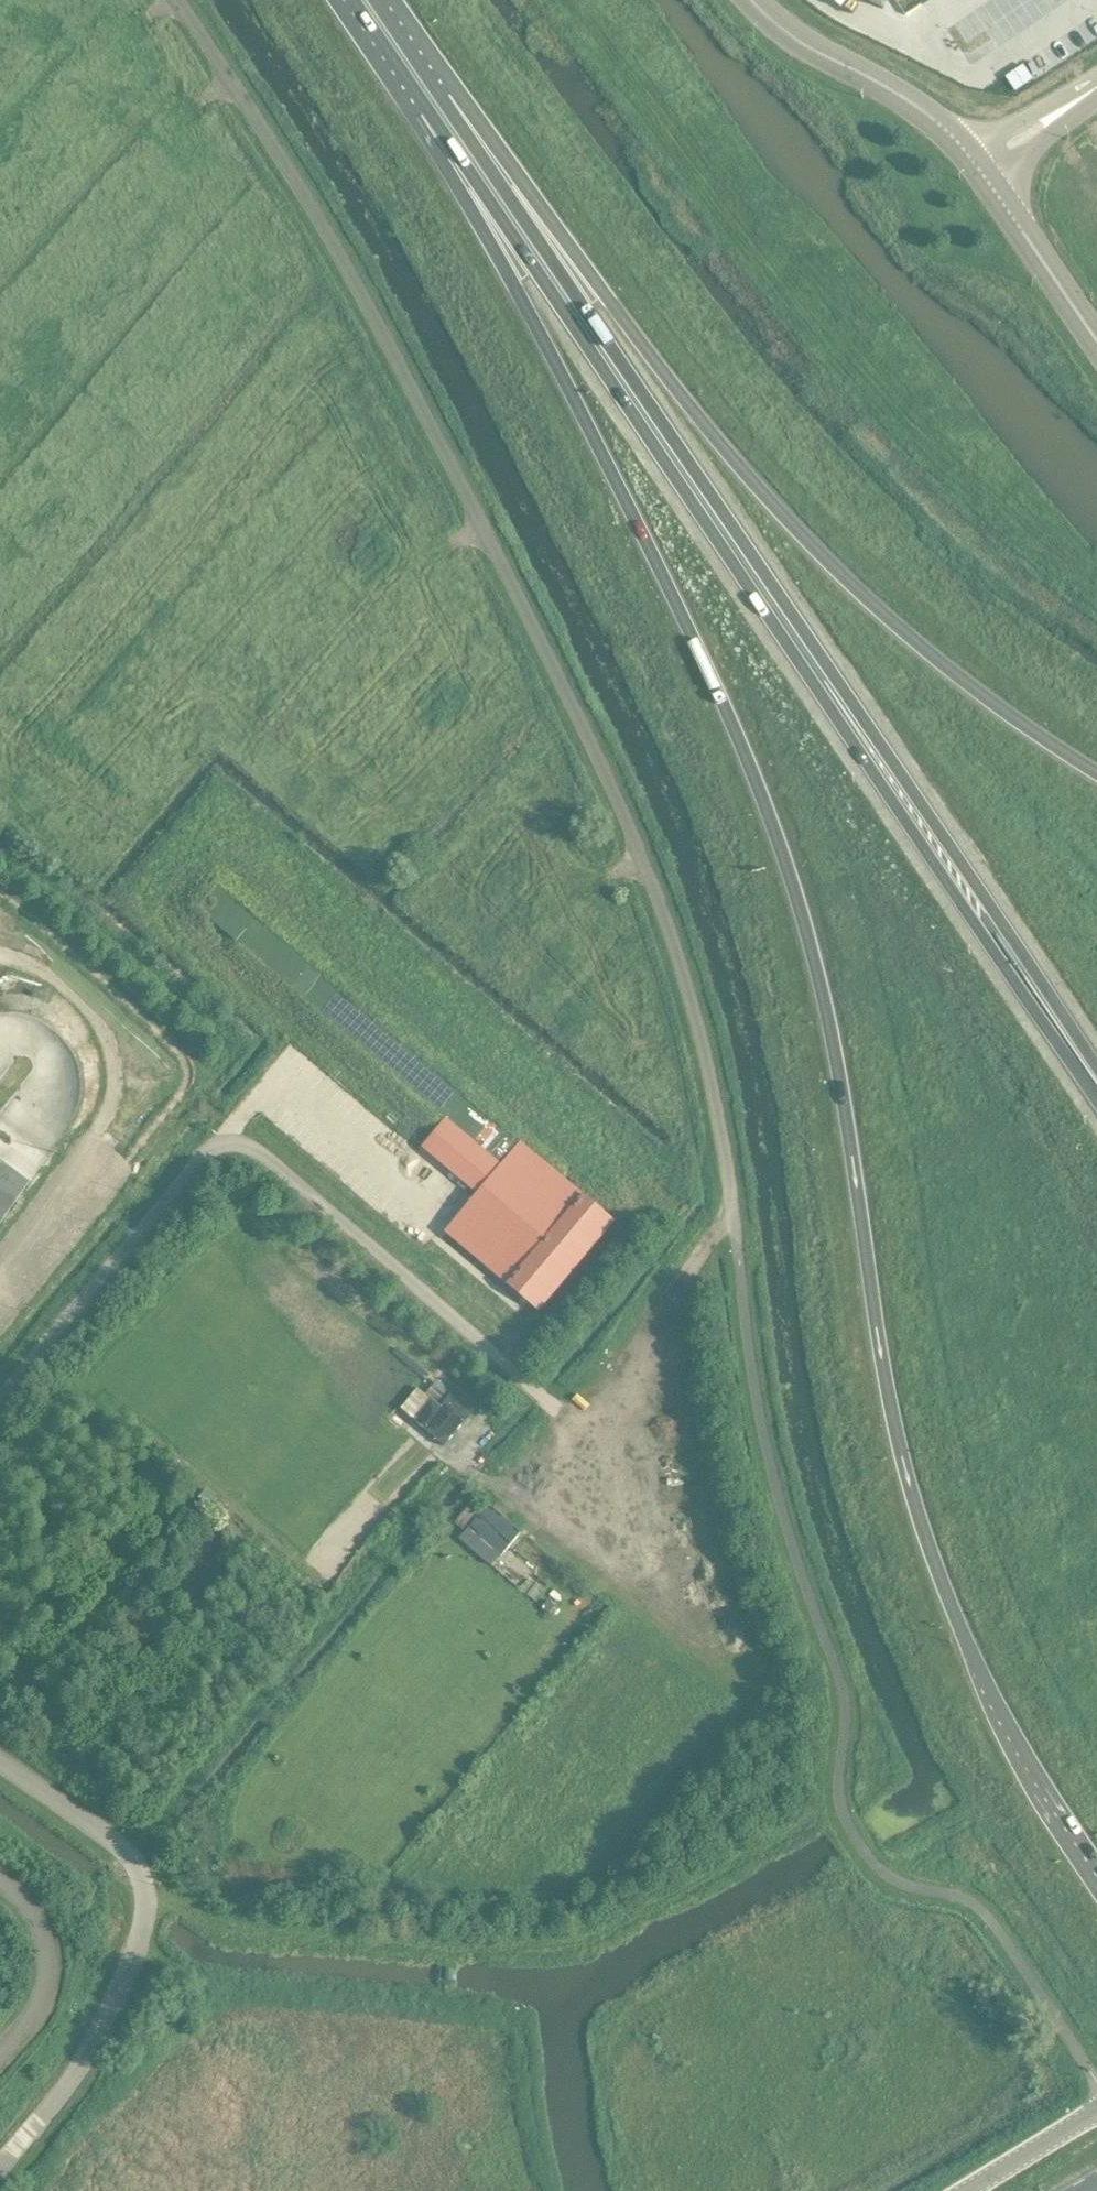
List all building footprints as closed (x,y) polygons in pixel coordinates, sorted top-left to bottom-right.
[(213,883),(193,907),(445,1119),(422,1146),(477,1192),(445,1230),(508,1283),(507,1284),(538,1310),(614,1222),(582,1195),(582,1196),(213,883)] [(414,1419),(444,1444),(473,1409),(452,1392),(440,1406),(431,1398),(414,1419)] [(521,1531),(488,1503),(468,1527),(501,1555),(521,1531)] [(524,1592),(538,1585),(533,1573),(518,1580),(524,1592)]
